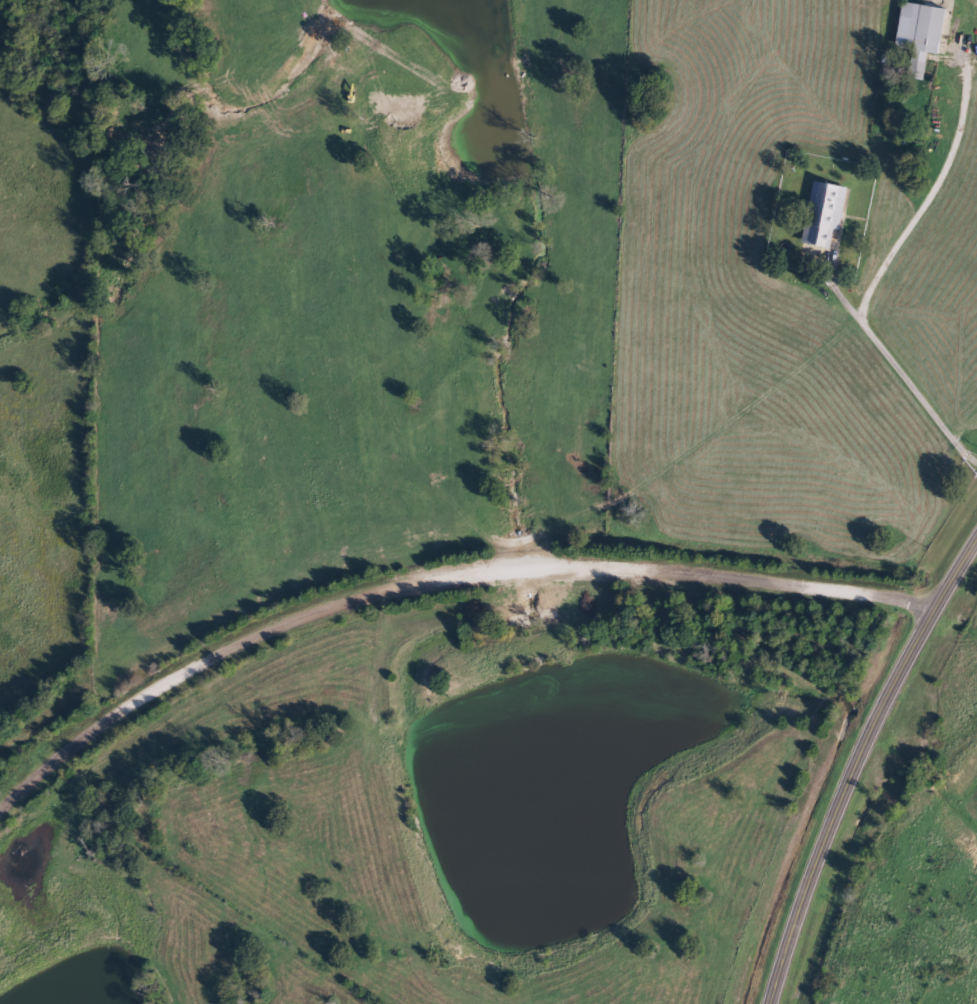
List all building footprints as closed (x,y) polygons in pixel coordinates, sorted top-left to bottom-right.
[(942,56),(950,10),(907,3),(899,48),(916,51),(912,79),(927,82),(932,54),(942,56)] [(806,245),(833,249),(836,231),(844,232),(851,188),(816,183),(806,245)]
